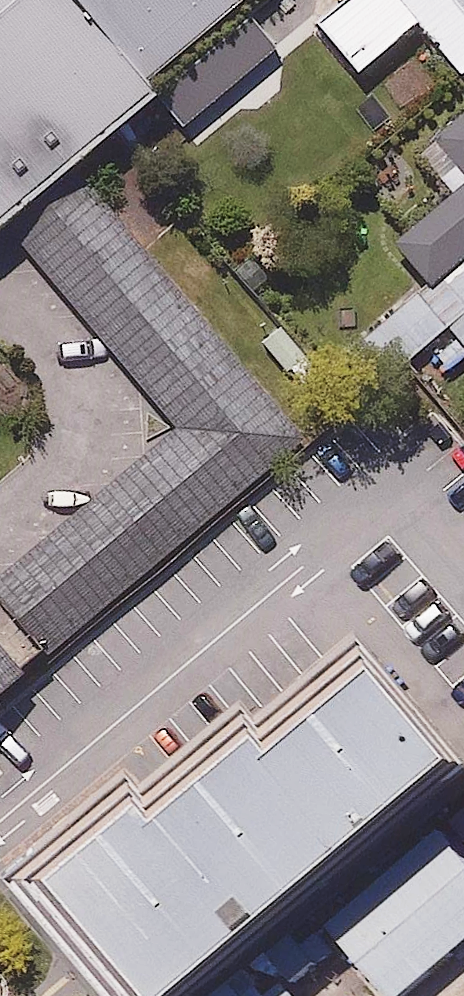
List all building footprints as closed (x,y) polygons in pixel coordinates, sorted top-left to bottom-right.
[(162,92),(152,83),(248,0),(0,0),(0,229),(162,92)] [(311,23),(361,77),(422,22),(463,67),(463,0),(336,0),(311,23)] [(424,132),(463,175),(463,99),(424,132)] [(394,238),(425,275),(463,243),(463,180),(394,238)] [(91,182),(20,241),(175,428),(0,583),(0,597),(50,654),(304,434),(91,182)] [(406,358),(446,324),(463,345),(463,255),(379,327),(406,358)] [(0,642),(0,708),(32,682),(0,642)] [(175,995),(225,995),(463,794),(463,759),(401,684),(298,770),(288,759),(187,844),(170,824),(88,893),(175,995)] [(448,835),(341,922),(401,995),(407,995),(463,950),(463,853),(448,835)] [(277,969),(243,995),(299,995),(277,969)]
